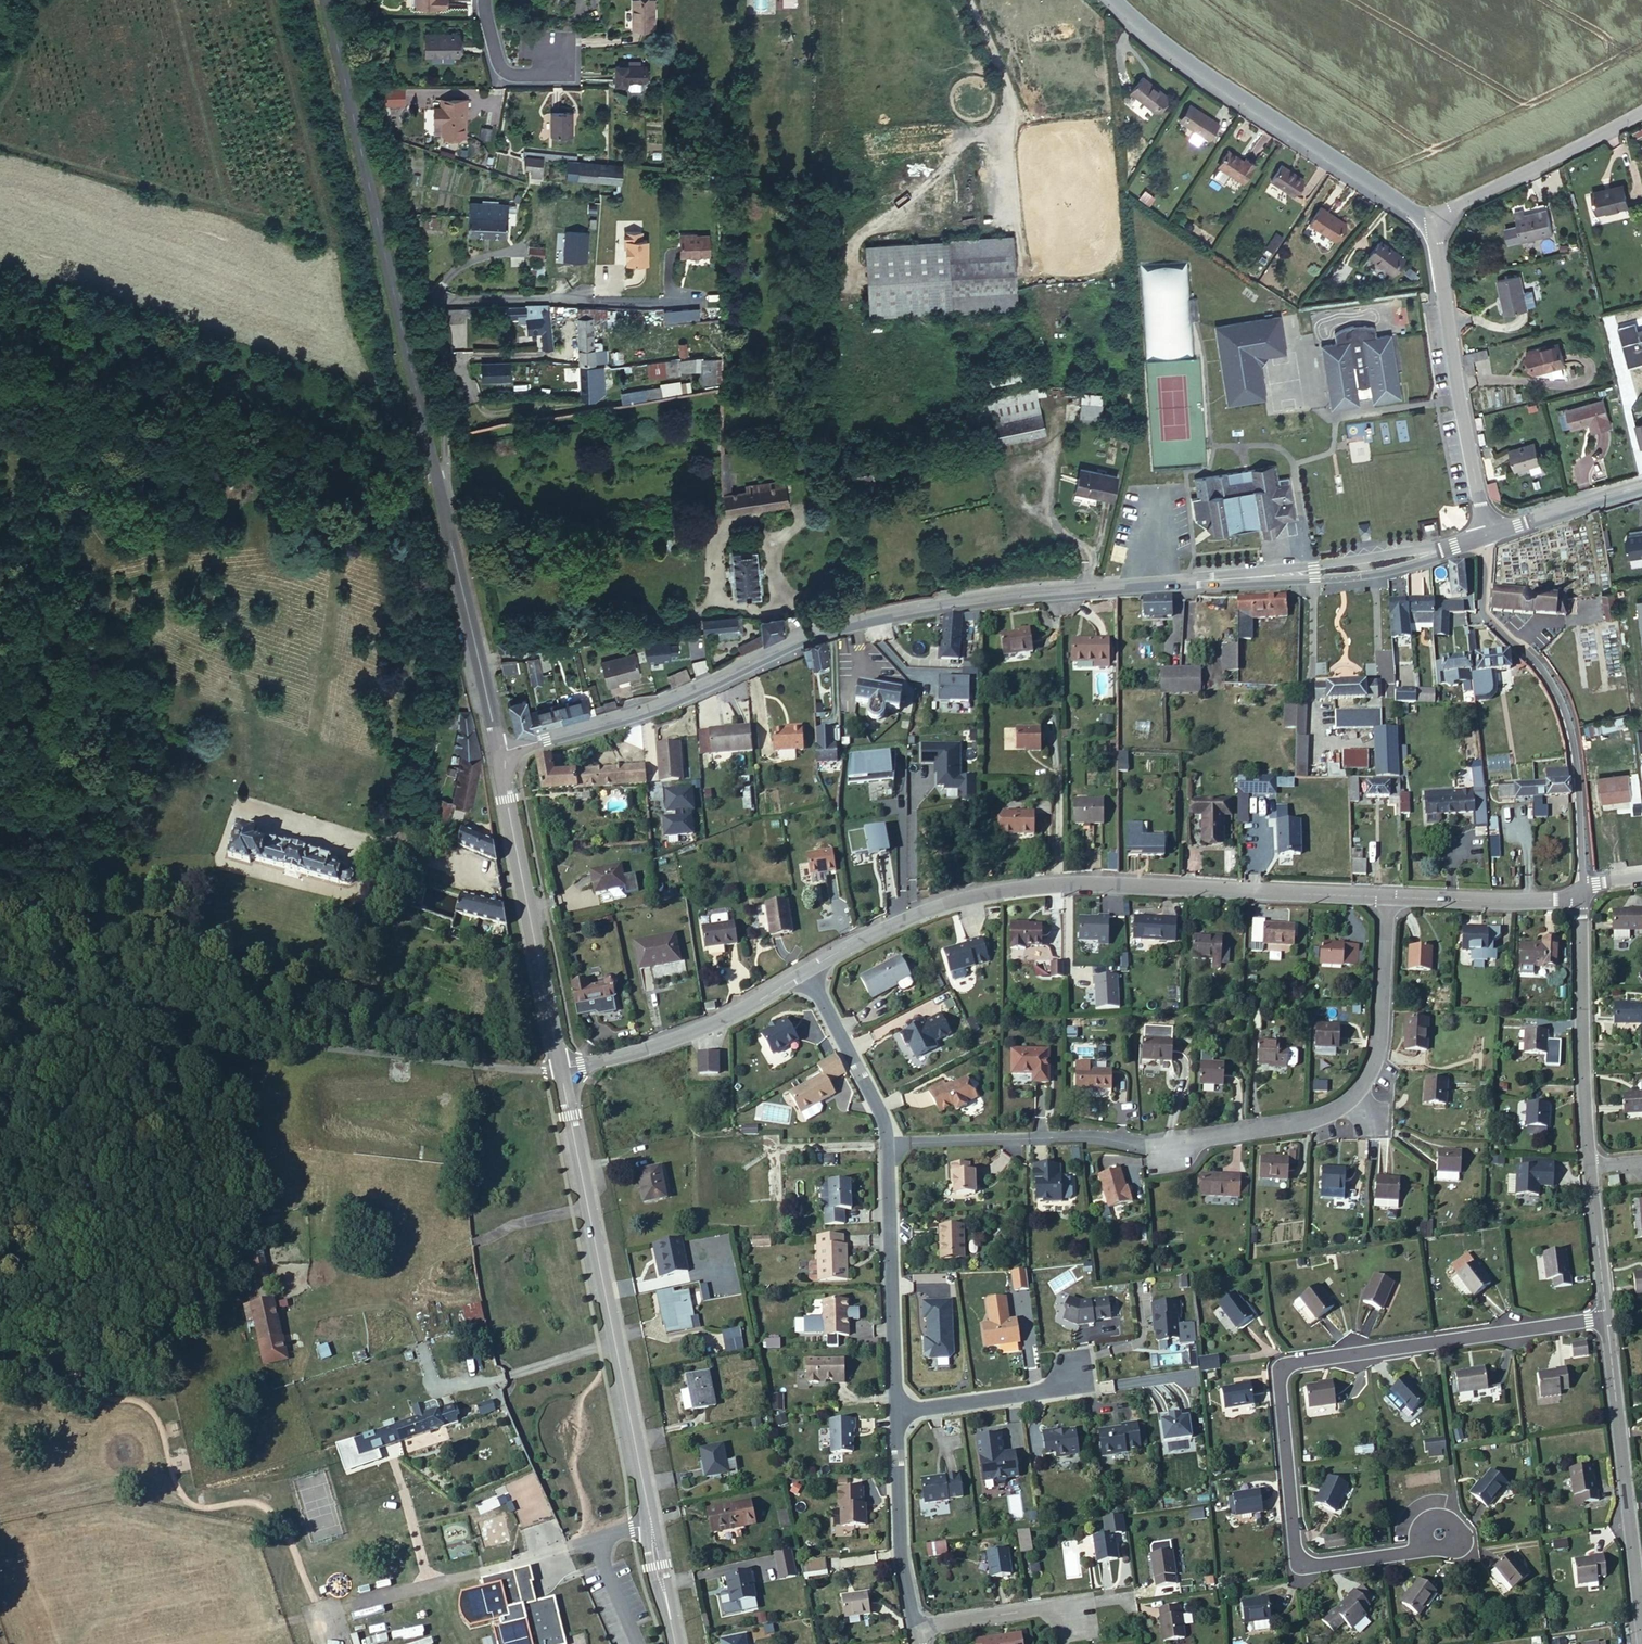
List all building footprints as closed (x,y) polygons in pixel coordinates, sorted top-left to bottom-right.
[(653,0),(633,0),(633,29),(653,29),(653,0)] [(381,39),(379,24),(369,25),(371,40),(381,39)] [(458,56),(458,34),(426,34),(426,56),(458,56)] [(645,81),(645,66),(640,66),(620,65),(615,65),(615,84),(624,84),(624,82),(627,82),(627,81),(645,81)] [(1155,111),(1167,96),(1142,76),(1130,92),(1155,111)] [(404,104),(404,88),(386,87),(386,104),(404,104)] [(465,135),(465,109),(467,109),(467,99),(440,99),(440,108),(434,108),(434,122),(443,122),(443,135),(465,135)] [(1182,123),(1192,106),(1189,104),(1179,120),(1182,123)] [(1219,124),(1192,106),(1182,123),(1208,140),(1219,124)] [(572,112),(551,112),(551,136),(572,136),(572,112)] [(491,129),(482,127),(480,139),(489,140),(491,129)] [(1632,133),(1637,141),(1641,138),(1641,128),(1632,133)] [(675,149),(675,159),(684,160),(684,149),(675,149)] [(576,157),(523,151),(523,155),(575,161),(576,157)] [(1243,182),(1255,165),(1245,158),(1243,161),(1228,151),(1218,166),(1243,182)] [(541,178),(543,158),(523,156),(525,166),(524,168),(525,168),(532,169),(531,177),(541,178)] [(578,179),(580,162),(568,161),(566,178),(578,179)] [(621,183),(622,166),(580,162),(578,179),(621,183)] [(1293,195),(1303,179),(1281,165),(1271,181),(1293,195)] [(1237,190),(1241,184),(1231,177),(1227,184),(1237,190)] [(1628,206),(1623,186),(1593,192),(1597,213),(1628,206)] [(1150,206),(1155,198),(1145,191),(1139,199),(1150,206)] [(506,235),(508,205),(469,202),(467,233),(506,235)] [(1334,240),(1345,223),(1320,207),(1309,223),(1334,240)] [(1553,234),(1547,210),(1539,212),(1539,213),(1525,216),(1523,210),(1515,212),(1521,241),(1553,234)] [(647,264),(647,240),(642,240),(642,232),(624,231),(624,240),(626,240),(626,249),(626,264),(647,264)] [(1272,252),(1282,237),(1275,233),(1266,248),(1272,252)] [(709,255),(709,235),(696,235),(696,234),(679,234),(680,256),(709,255)] [(947,240),(951,312),(1016,309),(1012,237),(947,240)] [(586,269),(588,240),(565,238),(563,267),(586,269)] [(1390,273),(1402,257),(1386,245),(1385,247),(1378,242),(1380,240),(1379,240),(1367,256),(1390,273)] [(950,312),(946,241),(865,246),(869,317),(950,312)] [(543,258),(544,248),(529,247),(529,257),(543,258)] [(1392,274),(1404,259),(1402,257),(1390,273),(1392,274)] [(1192,321),(1190,298),(1187,262),(1140,265),(1147,361),(1194,358),(1192,321)] [(1523,291),(1519,275),(1497,280),(1505,315),(1527,310),(1526,307),(1535,305),(1532,289),(1523,291)] [(1198,320),(1196,298),(1190,298),(1192,321),(1198,320)] [(553,350),(548,305),(525,306),(526,307),(506,307),(507,317),(517,317),(518,322),(526,322),(527,334),(540,333),(542,350),(553,350)] [(464,322),(463,308),(447,309),(448,322),(464,322)] [(601,343),(600,317),(629,318),(629,310),(600,308),(577,308),(579,349),(571,350),(571,363),(580,363),(580,364),(594,363),(594,352),(601,351),(601,343)] [(664,312),(666,325),(701,320),(699,308),(664,312)] [(1285,353),(1279,316),(1268,318),(1272,338),(1258,340),(1260,352),(1261,354),(1256,361),(1259,363),(1263,357),(1285,353)] [(628,327),(629,318),(600,317),(601,343),(608,342),(607,326),(612,326),(614,326),(628,327)] [(1261,354),(1260,352),(1258,340),(1272,338),(1268,318),(1215,327),(1228,404),(1265,398),(1259,363),(1256,361),(1261,354)] [(1388,360),(1392,359),(1394,357),(1391,337),(1388,335),(1376,337),(1374,328),(1369,326),(1357,325),(1353,326),(1347,327),(1341,330),(1334,334),(1335,343),(1323,345),(1321,348),(1324,368),(1327,370),(1330,370),(1332,381),(1329,381),(1327,384),(1330,404),(1333,406),(1356,403),(1358,400),(1356,387),(1360,388),(1362,388),(1365,387),(1367,386),(1369,384),(1372,397),(1372,401),(1375,403),(1398,399),(1400,396),(1396,372),(1394,371),(1390,371),(1388,360)] [(1624,337),(1615,339),(1619,357),(1628,355),(1624,337)] [(1548,349),(1530,354),(1535,373),(1565,365),(1559,343),(1547,346),(1548,349)] [(1487,356),(1485,349),(1463,354),(1465,361),(1487,356)] [(623,362),(622,351),(613,352),(614,363),(623,362)] [(722,383),(722,359),(702,359),(703,357),(696,357),(681,359),(680,371),(702,371),(702,384),(715,384),(716,383),(722,383)] [(1396,372),(1394,357),(1392,359),(1388,360),(1390,371),(1394,371),(1396,372)] [(678,374),(676,360),(646,363),(648,378),(678,374)] [(510,380),(509,362),(482,362),(483,380),(510,380)] [(1476,375),(1473,363),(1465,365),(1466,373),(1468,372),(1475,375),(1476,375)] [(605,393),(603,366),(580,367),(582,400),(595,399),(605,393)] [(680,384),(679,381),(660,384),(660,387),(608,396),(610,405),(630,401),(631,403),(682,395),(680,384)] [(691,393),(689,382),(680,384),(682,395),(691,393)] [(1372,397),(1369,384),(1367,386),(1365,387),(1362,388),(1360,388),(1356,387),(1358,400),(1372,397)] [(1040,413),(1035,388),(973,401),(978,426),(1040,413)] [(1101,405),(1101,396),(1081,394),(1081,404),(1101,405)] [(1331,410),(1359,405),(1358,400),(1356,403),(1333,406),(1330,404),(1331,410)] [(1610,426),(1603,400),(1567,410),(1572,428),(1590,423),(1592,431),(1610,426)] [(1101,414),(1101,405),(1081,404),(1080,404),(1079,417),(1106,419),(1106,415),(1101,414)] [(1045,434),(1040,413),(978,426),(983,447),(1045,434)] [(1360,423),(1346,424),(1347,437),(1362,436),(1360,423)] [(970,450),(968,439),(958,441),(960,451),(970,450)] [(1540,463),(1535,443),(1510,449),(1515,470),(1540,463)] [(1294,519),(1287,477),(1277,479),(1274,465),(1193,479),(1196,498),(1189,499),(1193,519),(1212,533),(1260,524),(1262,538),(1274,536),(1273,531),(1280,521),(1294,519)] [(1112,499),(1117,476),(1080,469),(1078,478),(1082,479),(1079,492),(1112,499)] [(788,505),(783,481),(768,483),(768,488),(748,491),(731,493),(723,494),(726,514),(788,505)] [(768,488),(768,483),(747,485),(748,491),(768,488)] [(1324,532),(1322,522),(1315,523),(1317,533),(1324,532)] [(1370,532),(1369,523),(1357,525),(1359,534),(1370,532)] [(1629,557),(1641,555),(1641,533),(1629,535),(1626,538),(1629,557)] [(760,595),(755,549),(731,551),(733,567),(732,567),(734,582),(736,597),(760,595)] [(1466,596),(1464,564),(1448,565),(1451,597),(1466,596)] [(1533,591),(1493,588),(1490,611),(1531,614),(1532,613),(1566,614),(1567,591),(1557,593),(1557,594),(1540,593),(1541,589),(1539,586),(1537,585),(1534,585),(1533,588),(1533,591)] [(1618,618),(1613,593),(1602,594),(1607,620),(1618,618)] [(1171,616),(1171,596),(1144,597),(1145,617),(1171,616)] [(1237,597),(1237,639),(1251,639),(1251,619),(1287,616),(1286,596),(1250,597),(1237,597)] [(1418,613),(1418,606),(1408,606),(1408,600),(1389,600),(1391,623),(1409,623),(1409,614),(1418,613)] [(1433,613),(1433,600),(1408,600),(1408,606),(1418,606),(1418,613),(1409,614),(1409,623),(1433,623),(1433,613)] [(1463,612),(1463,602),(1433,603),(1433,613),(1447,612),(1463,612)] [(1433,623),(1433,628),(1448,628),(1447,612),(1433,613),(1433,623)] [(957,659),(960,630),(961,614),(945,617),(944,623),(942,658),(957,659)] [(785,633),(783,616),(760,620),(762,635),(738,646),(742,654),(762,644),(785,633)] [(742,633),(740,617),(702,620),(704,632),(718,630),(737,629),(737,633),(742,633)] [(1410,634),(1409,623),(1391,623),(1389,623),(1390,634),(1410,634)] [(1033,651),(1029,628),(1018,630),(1019,633),(1000,635),(1003,655),(1033,651)] [(737,633),(737,629),(718,630),(719,641),(738,639),(737,633)] [(1496,687),(1494,670),(1510,668),(1509,653),(1476,656),(1474,632),(1469,632),(1469,636),(1468,636),(1470,657),(1471,670),(1474,701),(1486,699),(1491,697),(1495,693),(1496,687)] [(1109,666),(1108,639),(1083,639),(1083,643),(1073,643),(1073,661),(1095,661),(1095,667),(1109,666)] [(510,651),(509,642),(497,643),(498,652),(510,651)] [(828,663),(824,642),(803,649),(808,665),(811,664),(812,668),(828,663)] [(573,655),(572,645),(562,646),(563,656),(573,655)] [(563,656),(562,646),(551,647),(553,657),(563,656)] [(1223,684),(1237,684),(1237,647),(1223,647),(1223,684)] [(640,676),(635,654),(601,662),(607,687),(618,684),(618,682),(640,676)] [(1471,670),(1470,657),(1440,661),(1441,662),(1442,673),(1444,673),(1445,684),(1449,687),(1457,686),(1460,682),(1470,681),(1469,671),(1471,670)] [(541,672),(538,659),(527,660),(530,674),(541,672)] [(978,660),(963,659),(963,669),(978,670),(978,660)] [(1527,667),(1520,660),(1515,662),(1518,670),(1527,667)] [(519,672),(517,661),(500,663),(502,673),(519,672)] [(1442,673),(1441,662),(1435,663),(1437,685),(1445,684),(1444,673),(1442,673)] [(978,670),(963,669),(962,669),(962,679),(959,679),(959,681),(952,680),(952,679),(940,679),(940,702),(969,702),(969,689),(978,689),(978,670)] [(1199,686),(1199,669),(1162,669),(1162,687),(1199,686)] [(690,680),(686,670),(668,678),(672,688),(690,680)] [(543,682),(541,672),(530,674),(531,683),(543,682)] [(1377,698),(1377,682),(1315,685),(1315,701),(1377,698)] [(899,710),(902,692),(859,685),(856,702),(870,705),(868,713),(869,715),(869,716),(870,718),(871,719),(875,721),(877,721),(879,720),(881,719),(882,718),(883,716),(884,714),(885,707),(899,710)] [(1416,703),(1416,690),(1394,690),(1395,702),(1407,702),(1416,703)] [(1434,703),(1434,698),(1431,698),(1431,690),(1416,690),(1416,703),(1434,703)] [(587,716),(586,710),(583,698),(558,705),(561,723),(587,716)] [(539,728),(537,715),(529,717),(528,713),(525,701),(509,705),(516,734),(539,728)] [(616,708),(614,701),(603,704),(604,705),(605,711),(616,708)] [(1407,713),(1407,702),(1395,702),(1396,713),(1407,713)] [(467,718),(464,704),(438,708),(438,724),(449,723),(444,748),(451,749),(447,799),(464,803),(473,748),(467,718)] [(1296,728),(1297,705),(1285,704),(1284,728),(1296,728)] [(561,723),(558,705),(536,711),(537,715),(539,728),(561,723)] [(605,711),(604,705),(594,708),(595,714),(605,711)] [(1304,737),(1305,705),(1297,705),(1296,728),(1296,737),(1304,737)] [(1394,720),(1393,705),(1385,706),(1386,720),(1394,720)] [(595,714),(594,708),(586,710),(587,716),(595,714)] [(1381,728),(1380,710),(1335,711),(1335,729),(1381,728)] [(1113,715),(1103,715),(1103,723),(1112,724),(1113,715)] [(1627,726),(1625,717),(1606,721),(1608,730),(1627,726)] [(752,750),(750,726),(709,730),(711,754),(752,750)] [(803,749),(801,726),(791,726),(791,729),(774,730),(774,751),(803,749)] [(816,729),(817,762),(836,761),(835,744),(833,744),(832,728),(816,729)] [(1041,751),(1041,728),(1016,728),(1016,750),(1026,750),(1032,750),(1032,751),(1041,751)] [(1398,746),(1397,728),(1374,728),(1376,777),(1400,777),(1399,776),(1398,746)] [(1306,778),(1308,737),(1296,737),(1294,778),(1306,778)] [(681,762),(679,743),(657,744),(660,781),(679,779),(678,763),(681,762)] [(959,745),(922,745),(922,763),(935,763),(937,768),(937,786),(944,786),(944,789),(959,789),(959,745)] [(1407,776),(1406,746),(1398,746),(1399,776),(1407,776)] [(1127,771),(1127,752),(1119,752),(1118,771),(1127,771)] [(1367,769),(1367,752),(1343,752),(1343,769),(1367,769)] [(896,753),(850,757),(847,785),(893,780),(896,753)] [(1488,754),(1488,768),(1511,767),(1511,754),(1488,754)] [(646,782),(645,765),(597,769),(554,774),(552,762),(543,763),(542,758),(537,759),(542,791),(599,786),(646,782)] [(1339,771),(1339,765),(1328,766),(1328,778),(1339,778),(1339,771)] [(1487,827),(1485,801),(1483,787),(1481,768),(1472,769),(1474,790),(1425,793),(1426,815),(1427,823),(1439,823),(1441,820),(1441,814),(1474,812),(1475,827),(1487,827)] [(443,778),(445,772),(437,769),(434,776),(443,778)] [(1570,794),(1568,769),(1548,770),(1548,782),(1534,783),(1533,797),(1534,817),(1547,817),(1547,806),(1542,806),(1542,796),(1570,794)] [(1632,798),(1629,775),(1591,779),(1594,802),(1595,803),(1595,806),(1602,805),(1601,801),(1632,798)] [(1276,793),(1276,778),(1238,777),(1239,823),(1247,823),(1248,793),(1276,793)] [(1358,801),(1358,777),(1352,777),(1349,777),(1349,802),(1358,801)] [(1399,794),(1400,777),(1376,777),(1373,777),(1372,784),(1367,784),(1367,797),(1389,797),(1389,804),(1395,804),(1396,815),(1400,815),(1400,814),(1399,794)] [(974,779),(959,779),(959,802),(974,800),(974,779)] [(1533,797),(1534,783),(1498,785),(1499,798),(1533,797)] [(695,788),(666,789),(667,811),(677,811),(677,816),(664,817),(666,836),(694,834),(693,815),(685,815),(684,810),(697,809),(695,788)] [(1409,813),(1408,794),(1399,794),(1400,814),(1409,813)] [(440,800),(436,826),(448,828),(452,802),(440,800)] [(1103,823),(1103,800),(1074,800),(1074,823),(1103,823)] [(1231,800),(1195,801),(1195,815),(1204,815),(1204,843),(1224,843),(1224,814),(1231,814),(1231,800)] [(1033,834),(1034,812),(1003,812),(1003,834),(1033,834)] [(1279,855),(1301,855),(1300,823),(1293,823),(1293,815),(1283,815),(1283,823),(1278,823),(1279,855)] [(446,840),(491,854),(488,836),(465,829),(467,820),(457,818),(455,826),(450,825),(446,840)] [(251,827),(230,821),(220,853),(241,860),(243,854),(336,881),(341,881),(345,878),(347,874),(348,869),(343,865),(327,860),(328,855),(249,833),(251,827)] [(1164,855),(1164,838),(1147,838),(1147,824),(1127,824),(1127,856),(1164,855)] [(885,827),(848,833),(852,854),(868,852),(869,856),(886,853),(885,849),(888,848),(885,827)] [(1499,857),(1498,837),(1490,837),(1491,858),(1499,857)] [(1366,874),(1366,860),(1362,860),(1363,849),(1350,849),(1351,860),(1353,860),(1352,874),(1366,874)] [(835,870),(832,850),(808,854),(811,874),(835,870)] [(595,893),(625,887),(621,865),(591,871),(595,893)] [(416,878),(410,899),(421,901),(427,881),(416,878)] [(476,913),(502,920),(499,899),(458,889),(451,916),(408,905),(405,916),(470,935),(476,913)] [(792,932),(787,901),(766,904),(770,935),(792,932)] [(1628,910),(1628,912),(1613,912),(1613,930),(1614,930),(1614,939),(1629,939),(1629,930),(1638,930),(1638,928),(1641,928),(1641,909),(1628,910)] [(1105,942),(1107,915),(1098,914),(1098,917),(1078,916),(1077,937),(1096,939),(1096,941),(1105,942)] [(705,948),(737,943),(734,923),(723,924),(722,915),(709,917),(707,920),(708,926),(702,927),(705,948)] [(1175,941),(1175,919),(1152,918),(1152,920),(1146,920),(1147,918),(1135,917),(1134,938),(1175,941)] [(1293,945),(1293,925),(1264,924),(1265,920),(1253,920),(1252,935),(1264,936),(1264,944),(1293,945)] [(1042,946),(1042,925),(1028,925),(1022,925),(1022,923),(1011,923),(1011,949),(1025,949),(1025,946),(1042,946)] [(1487,950),(1488,929),(1463,928),(1462,950),(1487,950)] [(640,969),(680,960),(674,934),(635,942),(640,969)] [(1264,944),(1264,936),(1252,935),(1252,943),(1264,944)] [(1192,959),(1212,960),(1212,968),(1221,968),(1222,936),(1213,936),(1213,937),(1204,937),(1193,937),(1192,959)] [(988,961),(981,938),(966,942),(967,944),(944,951),(950,972),(988,961)] [(1555,966),(1556,941),(1543,940),(1543,945),(1520,944),(1518,965),(1520,965),(1519,974),(1533,975),(1534,966),(1543,967),(1543,966),(1555,966)] [(1321,943),(1319,964),(1357,966),(1358,945),(1321,943)] [(1430,971),(1431,947),(1410,946),(1408,970),(1430,971)] [(1310,964),(1318,964),(1319,948),(1311,948),(1310,964)] [(879,992),(910,976),(900,957),(860,977),(871,999),(880,994),(879,992)] [(1052,981),(1064,980),(1064,963),(1051,964),(1052,981)] [(943,986),(939,976),(933,979),(938,989),(943,986)] [(1120,976),(1095,976),(1095,1011),(1120,1011),(1120,976)] [(614,996),(613,988),(614,988),(614,987),(615,987),(615,986),(616,985),(616,984),(617,983),(617,982),(616,981),(616,980),(616,979),(615,979),(615,978),(614,978),(613,977),(612,977),(611,977),(610,977),(609,977),(608,978),(607,978),(606,979),(606,980),(605,981),(605,982),(605,983),(605,984),(605,985),(588,988),(587,981),(575,982),(579,1002),(586,1000),(587,1002),(614,996)] [(579,1002),(575,982),(571,983),(576,1004),(587,1002),(586,1000),(579,1002)] [(1640,1023),(1640,1005),(1628,1005),(1624,1005),(1624,1003),(1614,1003),(1615,1023),(1640,1023)] [(1261,1030),(1262,1010),(1254,1010),(1252,1030),(1261,1030)] [(934,1042),(950,1034),(940,1014),(924,1022),(923,1020),(919,1019),(909,1024),(912,1029),(909,1031),(900,1035),(906,1045),(908,1044),(915,1058),(937,1047),(934,1042)] [(1426,1050),(1428,1019),(1406,1018),(1405,1049),(1426,1050)] [(798,1039),(786,1019),(777,1024),(771,1028),(761,1034),(773,1054),(776,1052),(778,1053),(785,1049),(785,1047),(798,1039)] [(1339,1047),(1339,1026),(1316,1025),(1316,1046),(1317,1047),(1317,1055),(1335,1055),(1336,1047),(1339,1047)] [(1554,1065),(1555,1040),(1546,1040),(1547,1030),(1525,1029),(1524,1053),(1546,1054),(1545,1065),(1554,1065)] [(1171,1061),(1172,1040),(1144,1038),(1143,1060),(1171,1061)] [(1279,1048),(1279,1042),(1259,1042),(1258,1064),(1269,1064),(1278,1065),(1278,1067),(1287,1067),(1287,1066),(1294,1066),(1297,1064),(1297,1052),(1295,1050),(1287,1050),(1287,1049),(1279,1048)] [(1049,1082),(1049,1050),(1012,1050),(1012,1074),(1033,1074),(1033,1082),(1049,1082)] [(718,1074),(718,1053),(699,1053),(700,1074),(718,1074)] [(1223,1085),(1224,1064),(1201,1063),(1199,1084),(1223,1085)] [(1112,1089),(1111,1070),(1090,1070),(1076,1070),(1076,1089),(1112,1089)] [(801,1113),(835,1093),(823,1073),(789,1093),(801,1113)] [(966,1102),(977,1097),(967,1078),(947,1088),(943,1081),(928,1090),(940,1112),(953,1105),(956,1110),(967,1105),(966,1102)] [(1445,1104),(1447,1081),(1426,1079),(1424,1102),(1445,1104)] [(1640,1083),(1640,1084),(1638,1086),(1638,1092),(1638,1095),(1634,1095),(1623,1096),(1623,1114),(1641,1113),(1641,1083),(1640,1083)] [(1548,1128),(1549,1104),(1527,1103),(1526,1127),(1528,1127),(1545,1128),(1548,1128)] [(756,1134),(756,1126),(743,1126),(743,1134),(756,1134)] [(1545,1128),(1528,1127),(1528,1134),(1545,1135),(1545,1128)] [(1080,1162),(1078,1150),(1072,1150),(1073,1162),(1080,1162)] [(1461,1172),(1461,1151),(1437,1150),(1436,1172),(1437,1172),(1437,1180),(1458,1181),(1458,1172),(1461,1172)] [(1289,1158),(1261,1157),(1260,1178),(1288,1180),(1288,1165),(1289,1158)] [(1522,1166),(1535,1167),(1535,1162),(1554,1163),(1554,1160),(1522,1158),(1522,1166)] [(1516,1195),(1538,1196),(1539,1185),(1548,1186),(1549,1181),(1553,1181),(1554,1163),(1535,1162),(1535,1167),(1522,1166),(1517,1166),(1517,1175),(1516,1183),(1508,1183),(1508,1194),(1516,1194),(1516,1195)] [(1061,1189),(1067,1182),(1061,1175),(1060,1164),(1048,1165),(1048,1163),(1034,1164),(1033,1164),(1034,1183),(1036,1183),(1037,1200),(1049,1200),(1049,1202),(1062,1202),(1061,1189)] [(975,1193),(975,1172),(969,1172),(969,1164),(952,1164),(952,1173),(953,1173),(954,1183),(954,1194),(975,1193)] [(666,1198),(660,1167),(638,1172),(644,1202),(666,1198)] [(1344,1190),(1346,1169),(1322,1168),(1321,1189),(1344,1190)] [(1125,1187),(1119,1169),(1098,1175),(1109,1208),(1132,1201),(1128,1190),(1126,1191),(1125,1187)] [(1241,1179),(1241,1176),(1204,1174),(1202,1195),(1240,1197),(1240,1194),(1241,1179)] [(1508,1183),(1516,1183),(1517,1175),(1508,1175),(1508,1183)] [(1610,1187),(1619,1186),(1618,1176),(1608,1178),(1610,1187)] [(1398,1200),(1399,1179),(1376,1177),(1374,1207),(1397,1208),(1398,1200)] [(1241,1179),(1240,1194),(1248,1194),(1249,1180),(1241,1179)] [(851,1209),(850,1182),(829,1182),(830,1209),(825,1210),(825,1225),(844,1224),(844,1210),(851,1209)] [(964,1255),(963,1226),(940,1226),(940,1238),(943,1238),(943,1255),(964,1255)] [(847,1280),(846,1245),(843,1245),(843,1235),(817,1236),(818,1261),(811,1262),(808,1264),(809,1279),(811,1281),(847,1280)] [(681,1237),(658,1243),(664,1276),(688,1271),(681,1237)] [(770,1246),(770,1237),(752,1238),(753,1247),(770,1246)] [(964,1258),(964,1255),(943,1255),(943,1238),(940,1238),(941,1259),(964,1258)] [(664,1276),(658,1243),(654,1243),(660,1277),(664,1276)] [(268,1278),(262,1249),(251,1251),(258,1280),(268,1278)] [(1568,1276),(1565,1250),(1543,1253),(1547,1280),(1553,1279),(1554,1288),(1571,1285),(1570,1276),(1568,1276)] [(1459,1274),(1473,1263),(1467,1254),(1452,1266),(1459,1274)] [(1491,1284),(1474,1262),(1473,1263),(1459,1274),(1458,1275),(1450,1280),(1461,1294),(1462,1292),(1468,1288),(1474,1296),(1491,1284)] [(1028,1289),(1026,1270),(1012,1270),(1015,1290),(1028,1289)] [(1633,1273),(1635,1293),(1641,1293),(1641,1272),(1633,1273)] [(1381,1310),(1393,1282),(1375,1274),(1363,1302),(1381,1310)] [(703,1285),(700,1286),(703,1301),(709,1300),(706,1287),(703,1288),(703,1285)] [(1333,1306),(1318,1286),(1295,1303),(1294,1306),(1297,1310),(1300,1310),(1306,1305),(1316,1319),(1333,1306)] [(1474,1296),(1468,1288),(1462,1292),(1469,1300),(1474,1296)] [(694,1316),(689,1290),(683,1291),(683,1292),(671,1294),(670,1290),(658,1293),(666,1334),(693,1328),(700,1326),(698,1315),(694,1316)] [(1252,1317),(1235,1293),(1219,1305),(1237,1328),(1252,1317)] [(1020,1342),(1016,1320),(1006,1321),(1005,1315),(1008,1315),(1005,1298),(987,1300),(990,1323),(982,1324),(986,1347),(1020,1342)] [(1111,1318),(1108,1298),(1081,1302),(1070,1298),(1066,1309),(1068,1310),(1064,1319),(1078,1325),(1094,1323),(1094,1320),(1111,1318)] [(281,1336),(273,1300),(245,1305),(248,1319),(255,1317),(260,1340),(281,1336)] [(849,1335),(848,1300),(823,1301),(824,1336),(849,1335)] [(953,1352),(952,1316),(949,1316),(948,1300),(923,1301),(924,1318),(927,1318),(928,1335),(929,1335),(929,1338),(924,1338),(925,1354),(929,1358),(949,1357),(953,1352)] [(1179,1338),(1177,1314),(1180,1314),(1179,1302),(1152,1304),(1153,1316),(1154,1316),(1156,1339),(1159,1341),(1168,1341),(1168,1339),(1179,1338)] [(462,1310),(467,1327),(486,1321),(481,1304),(462,1310)] [(741,1337),(740,1328),(722,1332),(724,1341),(741,1337)] [(286,1358),(281,1336),(260,1340),(265,1363),(286,1358)] [(780,1338),(766,1339),(767,1348),(780,1347),(780,1338)] [(1588,1355),(1586,1341),(1571,1344),(1573,1357),(1588,1355)] [(1219,1368),(1218,1356),(1199,1359),(1201,1371),(1219,1368)] [(844,1382),(844,1360),(807,1360),(807,1380),(808,1380),(808,1383),(818,1382),(818,1380),(825,1380),(833,1380),(833,1383),(844,1382)] [(1568,1388),(1566,1366),(1556,1368),(1557,1370),(1537,1373),(1540,1397),(1560,1394),(1559,1389),(1568,1388)] [(1488,1389),(1484,1369),(1470,1371),(1455,1373),(1458,1393),(1488,1389)] [(716,1406),(708,1372),(686,1376),(689,1389),(691,1389),(695,1409),(693,1410),(716,1406)] [(1426,1398),(1405,1377),(1390,1390),(1411,1412),(1426,1398)] [(1335,1404),(1332,1383),(1305,1387),(1309,1408),(1335,1404)] [(1254,1404),(1251,1385),(1221,1389),(1224,1409),(1254,1404)] [(695,1409),(691,1389),(689,1389),(684,1390),(682,1393),(686,1411),(695,1409)] [(782,1394),(772,1395),(773,1404),(783,1404),(782,1394)] [(385,1447),(458,1422),(456,1416),(452,1406),(439,1410),(436,1403),(434,1404),(434,1401),(414,1408),(417,1418),(380,1431),(381,1432),(385,1447)] [(494,1409),(492,1402),(478,1406),(481,1414),(494,1409)] [(1191,1437),(1188,1417),(1181,1418),(1180,1414),(1169,1416),(1170,1419),(1162,1420),(1165,1441),(1191,1437)] [(854,1437),(854,1429),(855,1429),(855,1419),(830,1420),(831,1452),(853,1452),(853,1438),(854,1437)] [(1141,1448),(1137,1423),(1122,1425),(1123,1429),(1114,1431),(1114,1429),(1099,1431),(1103,1458),(1104,1457),(1106,1459),(1111,1458),(1112,1456),(1115,1456),(1114,1453),(1126,1452),(1126,1450),(1141,1448)] [(1462,1439),(1459,1429),(1454,1430),(1457,1440),(1462,1439)] [(1079,1453),(1075,1430),(1064,1431),(1065,1433),(1058,1434),(1057,1430),(1043,1432),(1046,1455),(1056,1454),(1057,1458),(1070,1456),(1070,1455),(1079,1453)] [(385,1447),(381,1432),(355,1441),(359,1456),(385,1447)] [(1016,1461),(1015,1452),(1003,1454),(1000,1435),(977,1438),(983,1481),(994,1480),(994,1482),(997,1484),(1006,1483),(1008,1480),(1007,1478),(1019,1476),(1017,1467),(1015,1467),(1015,1462),(1016,1461)] [(1446,1449),(1444,1439),(1424,1441),(1425,1451),(1429,1451),(1441,1450),(1446,1449)] [(726,1461),(722,1445),(701,1449),(706,1476),(728,1472),(726,1461)] [(726,1461),(728,1472),(738,1470),(735,1459),(726,1461)] [(1591,1465),(1570,1468),(1574,1495),(1572,1495),(1573,1504),(1583,1503),(1598,1501),(1597,1491),(1595,1492),(1591,1465)] [(1437,1480),(1436,1471),(1424,1472),(1424,1474),(1427,1474),(1428,1481),(1437,1480)] [(1487,1507),(1506,1484),(1491,1471),(1472,1494),(1487,1507)] [(963,1496),(959,1474),(945,1476),(945,1478),(937,1479),(934,1477),(922,1479),(925,1503),(948,1500),(948,1498),(963,1496)] [(1335,1512),(1347,1485),(1329,1477),(1317,1504),(1335,1512)] [(1470,1492),(1472,1494),(1481,1483),(1478,1481),(1470,1492)] [(863,1505),(862,1488),(838,1489),(839,1506),(841,1506),(842,1526),(866,1525),(866,1504),(863,1505)] [(1263,1512),(1260,1490),(1233,1495),(1233,1497),(1236,1513),(1236,1516),(1263,1512)] [(737,1527),(733,1505),(708,1511),(712,1532),(737,1527)] [(789,1525),(786,1511),(779,1513),(781,1527),(789,1525)] [(1103,1518),(1104,1523),(1121,1520),(1123,1534),(1126,1534),(1123,1516),(1103,1518)] [(1105,1535),(1095,1536),(1097,1552),(1096,1552),(1097,1562),(1118,1559),(1115,1535),(1123,1534),(1121,1520),(1104,1523),(1105,1535)] [(1031,1550),(1028,1529),(1017,1531),(1020,1552),(1031,1550)] [(1346,1546),(1344,1535),(1324,1538),(1326,1549),(1346,1546)] [(946,1541),(943,1542),(944,1551),(928,1553),(929,1557),(948,1554),(946,1541)] [(944,1551),(943,1542),(927,1544),(928,1553),(944,1551)] [(796,1575),(790,1549),(775,1552),(780,1579),(796,1575)] [(1011,1575),(1007,1549),(988,1551),(991,1577),(1011,1575)] [(1175,1575),(1172,1551),(1152,1553),(1154,1568),(1153,1568),(1155,1578),(1156,1578),(1157,1586),(1174,1584),(1173,1575),(1175,1575)] [(1529,1574),(1512,1553),(1495,1567),(1496,1568),(1491,1572),(1491,1575),(1498,1584),(1502,1584),(1507,1580),(1513,1588),(1529,1574)] [(1606,1576),(1603,1554),(1594,1555),(1594,1558),(1574,1560),(1577,1585),(1597,1582),(1597,1577),(1606,1576)] [(826,1569),(825,1558),(803,1561),(804,1572),(805,1572),(825,1569),(826,1569)] [(481,1578),(483,1587),(462,1593),(459,1601),(459,1608),(461,1615),(464,1622),(470,1628),(492,1623),(495,1635),(497,1643),(567,1643),(555,1596),(539,1600),(536,1601),(531,1583),(534,1582),(530,1566),(481,1578)] [(755,1598),(750,1571),(726,1576),(732,1603),(755,1598)] [(1418,1615),(1435,1591),(1419,1579),(1402,1603),(1418,1615)] [(1508,1592),(1513,1588),(1507,1580),(1502,1584),(1508,1592)] [(1361,1586),(1356,1591),(1369,1605),(1375,1599),(1361,1586)] [(1352,1629),(1367,1615),(1363,1612),(1370,1605),(1369,1605),(1356,1591),(1354,1589),(1347,1596),(1349,1598),(1335,1611),(1333,1610),(1322,1621),(1334,1632),(1339,1627),(1337,1624),(1342,1619),(1352,1629)] [(870,1613),(868,1593),(842,1597),(844,1615),(859,1613),(860,1614),(870,1613)] [(1271,1619),(1268,1599),(1241,1602),(1244,1623),(1254,1622),(1255,1631),(1270,1629),(1269,1620),(1271,1619)] [(1184,1638),(1181,1614),(1178,1614),(1177,1605),(1160,1608),(1161,1617),(1162,1627),(1163,1626),(1165,1641),(1184,1638)] [(766,1622),(765,1613),(755,1615),(756,1623),(766,1622)] [(1021,1635),(977,1641),(977,1643),(1022,1643),(1021,1635)] [(744,1636),(721,1640),(722,1643),(746,1643),(744,1636)]
